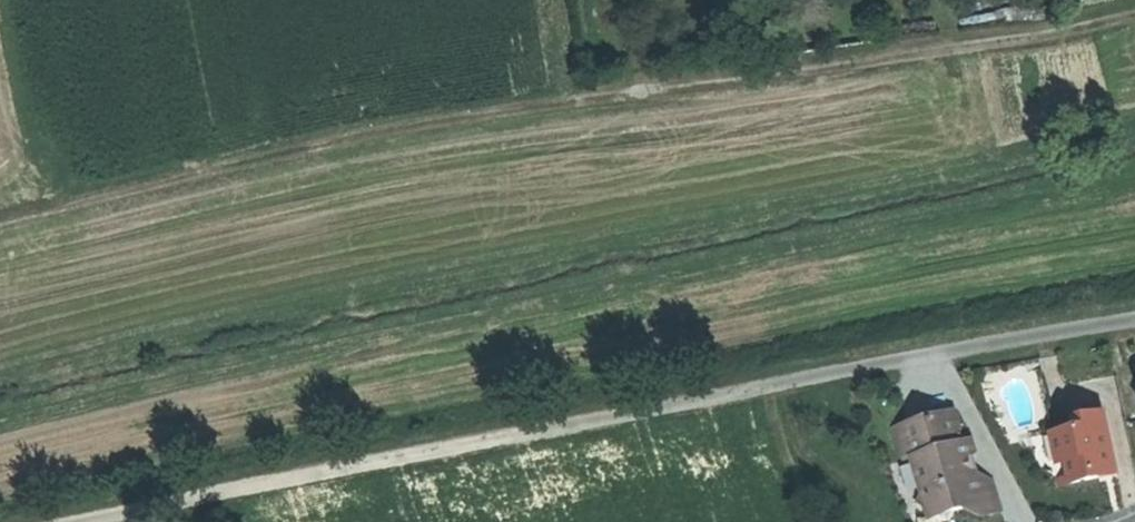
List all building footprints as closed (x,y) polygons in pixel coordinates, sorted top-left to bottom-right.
[(1094,477),(1116,473),(1105,410),(1079,415),(1081,426),(1052,431),(1057,462),(1067,460),(1071,481),(1094,477)] [(965,443),(955,412),(897,429),(906,460),(915,457),(924,490),(919,502),(928,511),(930,518),(939,515),(947,521),(950,512),(965,508),(982,515),(991,512),(999,510),(990,481),(980,470),(974,471),(970,455),(976,454),(972,441),(965,443)]
